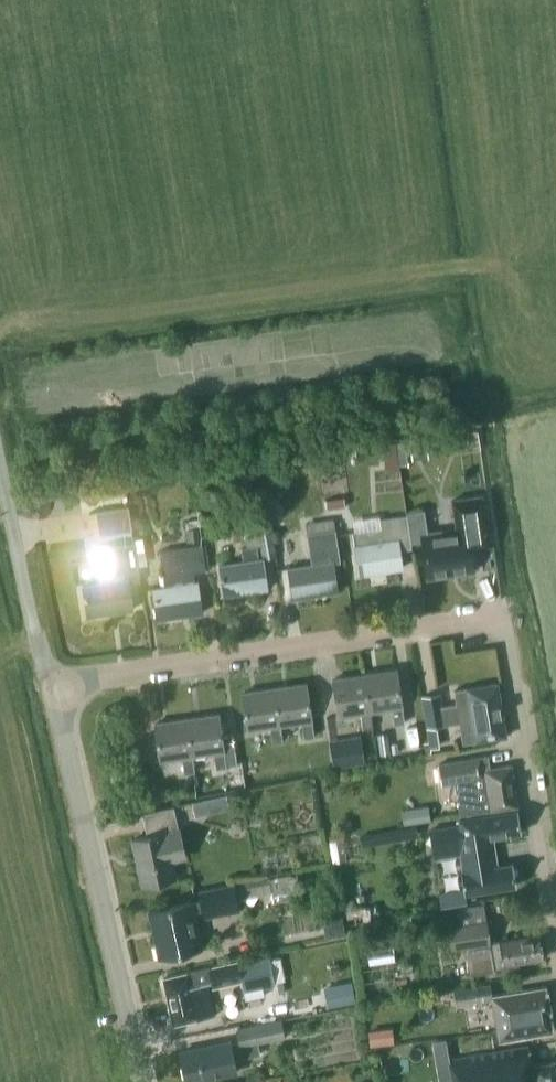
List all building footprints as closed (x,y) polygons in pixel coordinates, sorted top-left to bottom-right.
[(425,439),(410,441),(412,455),(427,452),(425,439)] [(396,452),(395,442),(381,444),(382,453),(396,452)] [(89,503),(94,503),(98,499),(98,494),(95,490),(89,490),(85,494),(85,499),(89,503)] [(285,490),(265,492),(267,506),(287,504),(285,490)] [(424,509),(407,511),(411,542),(422,540),(428,577),(473,570),(470,548),(491,545),(483,495),(471,496),(474,517),(455,520),(456,528),(427,532),(424,509)] [(132,530),(128,506),(89,512),(89,513),(91,513),(90,512),(98,511),(101,534),(132,530)] [(406,514),(380,518),(381,527),(354,531),(356,542),(354,542),(359,573),(402,567),(399,544),(410,542),(406,514)] [(201,538),(199,526),(186,528),(188,540),(201,538)] [(257,543),(260,558),(263,557),(275,556),(271,528),(243,532),(245,545),(257,543)] [(340,560),(339,549),(336,528),(308,532),(312,564),(288,567),(292,598),(338,591),(333,561),(340,560)] [(145,549),(143,536),(134,538),(136,551),(145,549)] [(87,616),(133,609),(129,582),(140,580),(134,543),(95,549),(100,583),(83,585),(87,616)] [(193,572),(206,570),(202,544),(159,550),(165,586),(152,588),(157,618),(202,611),(198,581),(195,582),(193,572)] [(217,564),(222,595),(267,588),(263,557),(260,558),(254,559),(252,545),(239,547),(241,561),(217,564)] [(396,669),(364,673),(370,711),(392,707),(394,723),(404,721),(396,669)] [(370,711),(364,673),(332,678),(338,715),(360,712),(363,728),(373,726),(370,711)] [(306,682),(274,687),(280,724),(301,721),(304,737),(314,735),(306,682)] [(497,682),(461,688),(454,689),(456,703),(442,705),(441,692),(422,695),(428,741),(423,742),(425,752),(431,751),(431,747),(439,746),(436,725),(460,722),(463,742),(506,736),(497,682)] [(282,740),(280,724),(274,687),(242,692),(248,729),(270,726),(272,741),(282,740)] [(218,713),(186,718),(192,755),(214,752),(216,767),(226,766),(222,736),(218,713)] [(192,755),(186,718),(154,722),(160,760),(182,756),(185,772),(195,771),(192,755)] [(379,754),(389,753),(386,732),(376,734),(379,754)] [(236,760),(232,734),(222,736),(226,762),(236,760)] [(330,738),(334,766),(365,762),(361,734),(330,738)] [(460,814),(517,805),(511,764),(489,768),(487,755),(439,763),(442,784),(454,782),(460,814)] [(209,813),(205,798),(193,801),(197,816),(209,813)] [(171,858),(185,855),(174,804),(141,811),(147,835),(132,838),(142,883),(175,876),(171,858)] [(403,824),(420,821),(418,807),(401,809),(403,824)] [(461,823),(431,828),(435,856),(460,852),(463,871),(461,872),(464,893),(517,885),(513,863),(497,866),(492,835),(521,831),(518,809),(460,818),(461,823)] [(345,820),(337,821),(339,834),(352,832),(351,824),(345,820)] [(270,887),(292,883),(291,874),(268,878),(270,887)] [(191,901),(148,910),(159,956),(202,947),(195,914),(203,912),(205,917),(239,909),(234,884),(199,891),(201,900),(192,902),(191,901)] [(331,935),(345,933),(341,911),(328,914),(331,935)] [(490,944),(486,920),(448,926),(451,948),(467,945),(472,974),(495,970),(495,967),(503,966),(503,967),(518,964),(518,962),(542,958),(538,933),(499,940),(499,943),(490,944)] [(238,962),(244,991),(275,984),(269,955),(238,962)] [(214,1014),(207,982),(212,981),(212,982),(235,977),(232,962),(163,977),(173,1023),(214,1014)] [(352,980),(331,984),(335,1003),(355,999),(352,980)] [(546,986),(492,995),(490,983),(454,989),(456,1004),(491,998),(498,1039),(553,1030),(546,986)] [(261,1053),(258,1041),(284,1036),(281,1018),(237,1027),(240,1038),(180,1051),(186,1081),(236,1071),(234,1059),(261,1053)] [(370,1046),(381,1044),(379,1028),(368,1030),(370,1046)] [(532,1064),(528,1044),(448,1058),(452,1081),(555,1081),(555,1060),(532,1064)]
